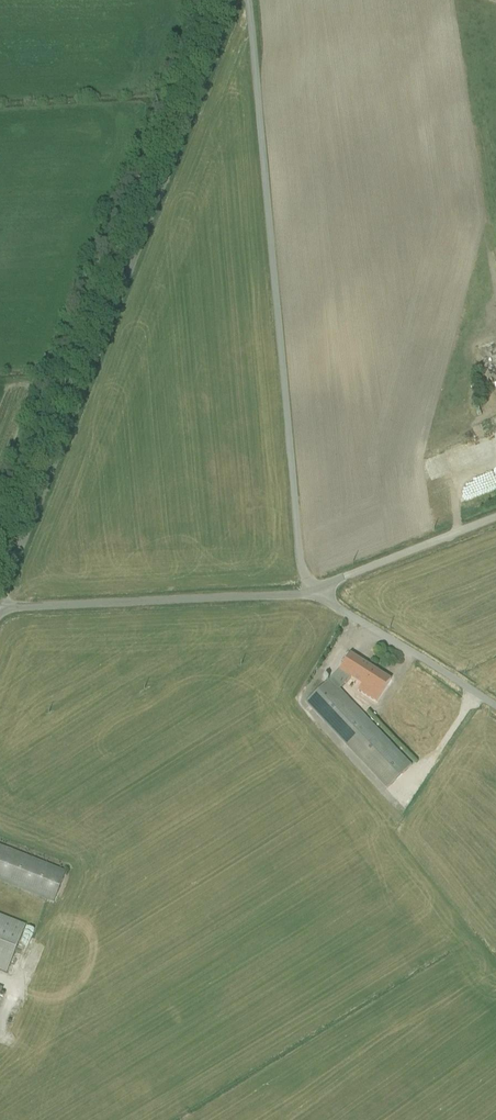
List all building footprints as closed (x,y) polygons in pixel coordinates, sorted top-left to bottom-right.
[(376,704),(390,680),(349,655),(339,672),(305,703),(385,790),(411,766),(340,690),(350,679),(361,686),(358,692),(376,704)] [(0,848),(0,881),(54,902),(65,873),(0,848)] [(0,915),(0,972),(7,975),(26,926),(0,915)]
